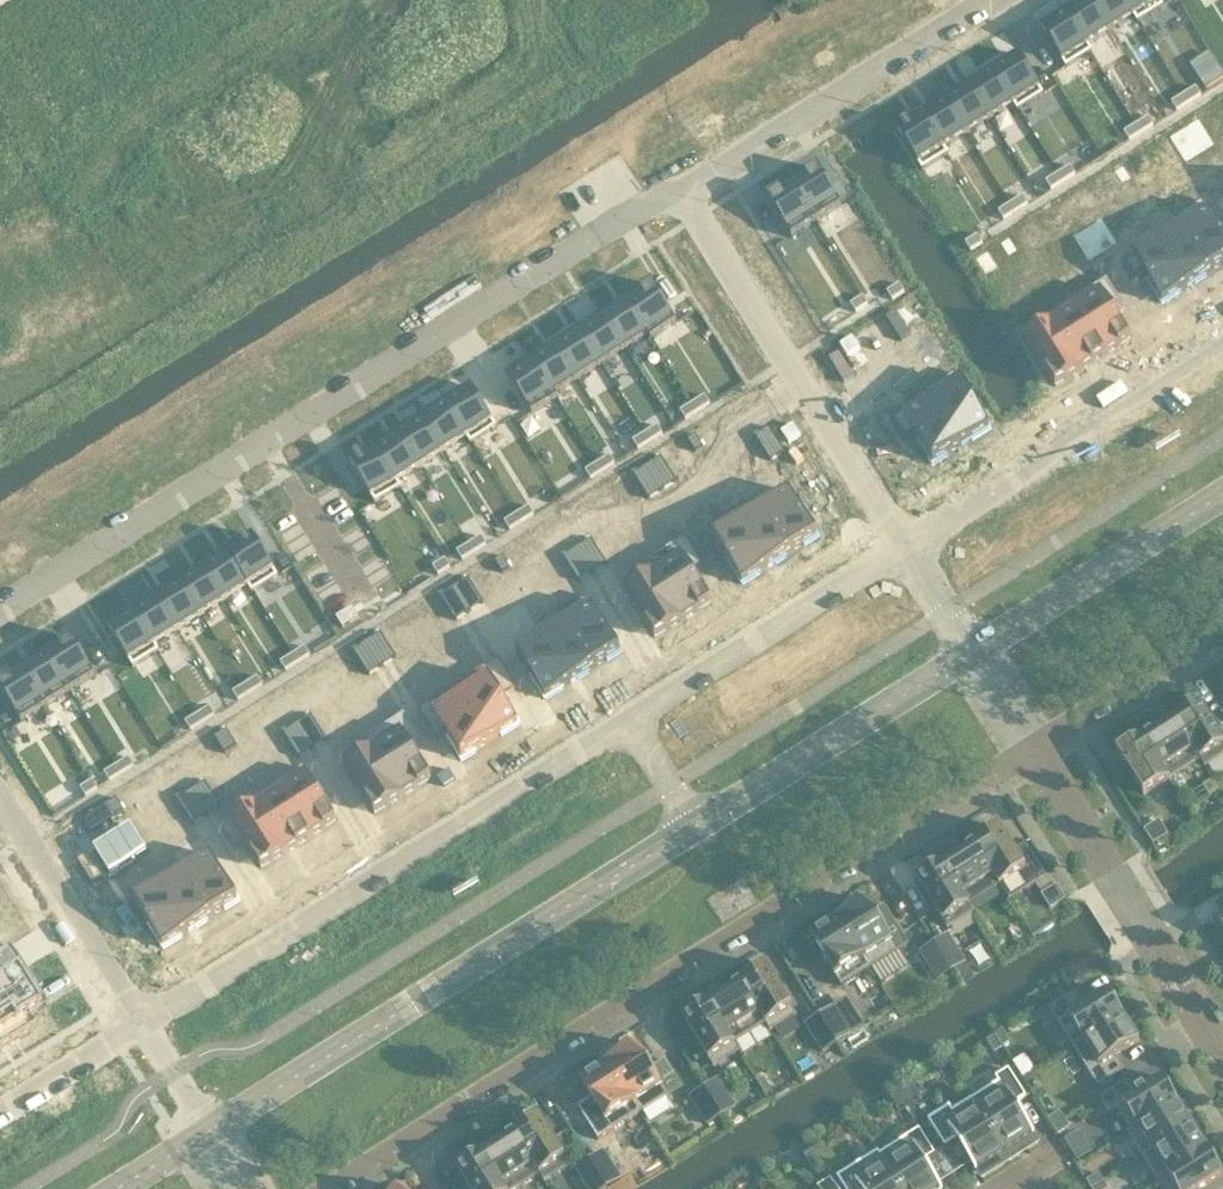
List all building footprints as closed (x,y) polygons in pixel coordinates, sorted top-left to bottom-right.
[(1066,13),(1087,48),(1089,47),(1111,33),(1091,0),(1086,0),(1066,13)] [(1111,33),(1134,18),(1135,18),(1124,0),(1091,0),(1111,33)] [(1135,18),(1134,18),(1138,24),(1139,24),(1164,8),(1159,0),(1124,0),(1135,18)] [(1066,13),(1041,29),(1066,69),(1091,53),(1092,53),(1089,47),(1087,48),(1066,13)] [(1195,65),(1211,90),(1222,82),(1222,71),(1212,54),(1195,65)] [(1018,55),(993,71),(1015,105),(1014,106),(1018,112),(1019,111),(1044,96),(1018,55)] [(993,71),(969,86),(991,120),(1014,106),(1015,105),(993,71)] [(969,86),(946,101),(967,135),(991,120),(969,86)] [(1196,88),(1184,95),(1189,104),(1201,96),(1196,88)] [(1184,95),(1172,103),(1177,111),(1189,104),(1184,95)] [(946,101),(922,116),(944,150),(945,150),(967,135),(946,101)] [(922,116),(897,132),(923,172),(947,156),(949,155),(945,150),(944,150),(922,116)] [(1149,118),(1136,125),(1142,134),(1154,126),(1149,118)] [(1198,120),(1184,129),(1200,154),(1214,145),(1198,120)] [(1136,125),(1124,133),(1129,141),(1142,134),(1136,125)] [(1184,129),(1170,137),(1186,162),(1200,154),(1184,129)] [(1070,167),(1058,174),(1063,183),(1076,175),(1070,167)] [(1123,167),(1115,172),(1123,184),(1131,179),(1123,167)] [(817,169),(793,185),(817,223),(842,207),(817,169)] [(1058,174),(1046,182),(1051,190),(1063,183),(1058,174)] [(793,185),(768,200),(792,239),(792,238),(817,223),(793,185)] [(1023,197),(1011,204),(1016,213),(1028,205),(1023,197)] [(1176,217),(1179,222),(1180,221),(1212,272),(1222,265),(1222,233),(1203,201),(1202,201),(1177,217),(1176,217)] [(1011,204),(999,212),(1004,220),(1016,213),(1011,204)] [(1102,219),(1087,228),(1103,253),(1117,244),(1102,219)] [(1156,237),(1155,237),(1158,242),(1159,242),(1188,288),(1212,272),(1180,221),(1179,222),(1156,237)] [(1087,228),(1073,236),(1089,261),(1103,253),(1087,228)] [(978,236),(965,243),(971,252),(983,244),(978,236)] [(1009,239),(1001,244),(1009,255),(1017,250),(1009,239)] [(1158,242),(1124,263),(1134,280),(1143,274),(1162,304),(1188,288),(1159,242),(1158,242)] [(988,252),(976,259),(986,275),(998,268),(988,252)] [(1072,302),(1071,303),(1074,308),(1075,307),(1106,356),(1131,340),(1111,308),(1120,302),(1107,281),(1072,302)] [(653,285),(628,300),(650,335),(649,336),(651,340),(652,339),(677,323),(653,285)] [(900,285),(887,292),(893,301),(905,293),(900,285)] [(863,297),(851,305),(856,313),(868,305),(863,297)] [(628,300),(604,315),(626,350),(649,336),(650,335),(628,300)] [(909,301),(897,309),(908,325),(920,317),(909,301)] [(1052,322),(1051,323),(1081,371),(1106,356),(1075,307),(1074,308),(1052,322)] [(604,315),(580,330),(602,365),(626,350),(604,315)] [(1048,318),(1022,334),(1056,387),(1081,371),(1051,323),(1052,322),(1049,317),(1048,318)] [(580,330),(557,345),(578,380),(602,365),(580,330)] [(853,337),(839,345),(855,370),(869,362),(853,337)] [(557,345),(533,360),(554,395),(555,394),(578,380),(557,345)] [(533,360),(508,376),(532,414),(557,399),(558,398),(555,394),(554,395),(533,360)] [(927,391),(925,392),(928,396),(930,396),(962,446),(990,429),(955,373),(927,391)] [(471,386),(446,402),(468,437),(467,437),(471,443),(472,443),(496,427),(471,386)] [(705,396),(693,404),(698,412),(710,404),(705,396)] [(928,396),(892,419),(905,440),(915,435),(933,464),(962,446),(930,396),(928,396)] [(446,402),(423,417),(444,451),(467,437),(468,437),(446,402)] [(693,404),(681,412),(686,420),(698,412),(693,404)] [(423,417),(399,432),(420,466),(444,451),(423,417)] [(658,426),(645,434),(651,442),(663,434),(658,426)] [(769,427),(755,436),(771,461),(785,453),(769,427)] [(399,432),(374,447),(396,482),(397,481),(420,466),(399,432)] [(645,434),(633,441),(638,450),(651,442),(645,434)] [(696,435),(688,440),(696,453),(704,447),(696,435)] [(374,447),(350,463),(375,503),(400,488),(401,487),(397,481),(396,482),(374,447)] [(610,456),(598,464),(603,472),(615,464),(610,456)] [(661,457),(647,466),(663,491),(677,482),(661,457)] [(598,464),(586,471),(591,480),(603,472),(598,464)] [(647,466),(633,475),(649,500),(663,491),(647,466)] [(765,506),(764,507),(793,553),(818,537),(789,491),(765,506)] [(757,497),(734,512),(740,522),(739,522),(768,568),(793,553),(764,507),(765,506),(759,496),(757,497)] [(529,507),(517,514),(522,523),(534,515),(529,507)] [(733,512),(708,528),(743,584),(768,568),(739,522),(740,522),(734,512),(733,512)] [(517,514),(505,522),(510,530),(522,523),(517,514)] [(253,536),(228,552),(250,586),(249,587),(252,593),(253,592),(278,577),(253,536)] [(481,537),(469,544),(474,553),(487,545),(481,537)] [(591,539),(577,548),(593,573),(607,564),(591,539)] [(647,563),(646,563),(652,573),(653,572),(684,621),(712,603),(692,571),(701,565),(685,539),(647,563)] [(469,544),(457,552),(462,560),(474,553),(469,544)] [(577,548),(563,557),(579,582),(593,573),(577,548)] [(228,552),(204,567),(226,601),(249,587),(250,586),(228,552)] [(503,557),(495,562),(503,574),(511,569),(503,557)] [(445,559),(433,567),(438,575),(451,567),(445,559)] [(204,567),(180,581),(202,616),(226,601),(204,567)] [(652,573),(625,590),(655,639),(684,621),(653,572),(652,573)] [(468,579),(454,587),(470,612),(484,604),(468,579)] [(180,581),(157,596),(178,631),(202,616),(180,581)] [(454,587),(440,596),(456,621),(470,612),(454,587)] [(157,596),(133,611),(155,646),(156,645),(178,631),(157,596)] [(561,612),(559,613),(565,623),(567,622),(596,668),(621,652),(586,596),(561,612)] [(353,608),(337,618),(343,628),(359,618),(353,608)] [(133,611),(108,627),(133,668),(158,652),(159,651),(156,645),(155,646),(133,611)] [(565,623),(543,637),(571,683),(596,668),(567,622),(565,623)] [(381,633),(367,642),(382,667),(397,658),(381,633)] [(543,637),(517,653),(546,699),(571,683),(543,637)] [(71,638),(46,653),(71,692),(95,676),(71,638)] [(367,642),(353,651),(368,676),(382,667),(367,642)] [(489,643),(446,670),(456,687),(491,742),(519,724),(503,699),(518,689),(499,659),(489,643)] [(305,647),(293,655),(298,663),(310,656),(305,647)] [(46,653),(23,668),(47,707),(71,692),(46,653)] [(293,655),(281,663),(286,671),(298,663),(293,655)] [(0,682),(0,688),(22,722),(47,707),(23,668),(0,682)] [(258,677),(245,685),(251,693),(263,685),(258,677)] [(245,685),(233,692),(238,701),(251,693),(245,685)] [(456,687),(418,710),(437,740),(446,735),(462,760),(491,742),(456,687)] [(1200,701),(1173,717),(1201,761),(1205,768),(1222,757),(1222,738),(1200,701)] [(210,707),(198,715),(203,723),(215,715),(210,707)] [(198,715),(186,722),(191,731),(203,723),(198,715)] [(311,715),(297,724),(313,749),(327,740),(311,715)] [(367,739),(366,740),(369,744),(370,744),(404,797),(432,779),(411,747),(421,741),(404,715),(367,739)] [(1201,761),(1173,717),(1142,737),(1169,781),(1201,761)] [(297,724),(283,733),(298,758),(313,749),(297,724)] [(227,730),(215,738),(225,754),(237,746),(227,730)] [(1169,781),(1142,737),(1117,753),(1144,796),(1169,781)] [(369,744),(342,762),(375,815),(404,797),(370,744),(369,744)] [(129,758),(117,766),(122,774),(134,766),(129,758)] [(117,766),(105,773),(110,782),(122,774),(117,766)] [(278,784),(277,785),(280,790),(281,789),(312,838),(337,822),(303,768),(278,784)] [(93,781),(81,788),(86,797),(98,789),(93,781)] [(205,782),(191,791),(207,816),(221,807),(205,782)] [(280,790),(257,804),(287,853),(312,838),(281,789),(280,790)] [(191,791),(177,800),(193,825),(207,816),(191,791)] [(116,798),(108,804),(116,816),(124,811),(116,798)] [(108,804),(83,819),(92,834),(117,818),(116,816),(108,804)] [(257,804),(222,826),(235,847),(244,841),(262,869),(287,853),(257,804)] [(1047,877),(1027,844),(1015,852),(997,824),(972,839),(997,879),(1010,900),(1047,877)] [(1168,835),(1161,824),(1147,832),(1154,844),(1168,835)] [(997,879),(972,839),(939,860),(964,899),(997,879)] [(210,855),(185,871),(214,916),(239,901),(210,855)] [(964,899),(939,860),(914,876),(946,926),(971,910),(964,899)] [(161,885),(160,886),(189,932),(214,916),(185,871),(161,885)] [(157,881),(132,897),(164,948),(189,932),(160,886),(161,885),(158,880),(157,881)] [(1065,900),(1058,888),(1044,897),(1051,908),(1065,900)] [(909,945),(884,906),(874,913),(867,901),(839,919),(870,969),(909,945)] [(870,969),(839,919),(810,937),(842,987),(870,969)] [(966,963),(949,937),(936,946),(952,971),(966,963)] [(952,971),(936,946),(922,955),(938,980),(952,971)] [(797,1016),(765,965),(740,981),(768,1026),(772,1032),(797,1016)] [(34,1029),(27,1018),(38,1011),(14,974),(0,983),(0,1051),(34,1029)] [(768,1026),(740,981),(708,1001),(736,1046),(768,1026)] [(1074,1048),(1124,1016),(1108,991),(1084,1006),(1075,993),(1066,999),(1054,1006),(1049,1009),(1074,1048)] [(1061,991),(1049,998),(1054,1006),(1066,999),(1061,991)] [(736,1046),(708,1001),(682,1017),(714,1068),(739,1052),(736,1046)] [(851,1035),(835,1010),(821,1018),(837,1044),(851,1035)] [(1116,1056),(1140,1041),(1124,1016),(1074,1048),(1098,1087),(1124,1070),(1116,1056)] [(837,1044),(821,1018),(808,1027),(824,1052),(837,1044)] [(1011,1043),(1003,1031),(995,1036),(1003,1048),(1011,1043)] [(637,1046),(609,1064),(640,1114),(667,1097),(669,1096),(661,1084),(675,1075),(666,1060),(652,1069),(637,1046)] [(592,1100),(578,1108),(598,1139),(640,1114),(609,1064),(580,1081),(592,1100)] [(1026,1097),(1009,1070),(996,1078),(999,1083),(1000,1082),(1014,1105),(1026,1097)] [(764,1078),(757,1082),(765,1094),(772,1090),(764,1078)] [(1132,1132),(1178,1103),(1162,1078),(1135,1095),(1126,1082),(1100,1098),(1110,1113),(1117,1108),(1131,1131),(1132,1132)] [(1033,1136),(1014,1105),(1000,1082),(999,1083),(972,1100),(1005,1153),(1033,1136)] [(736,1110),(720,1084),(706,1093),(722,1118),(736,1110)] [(722,1118),(706,1093),(692,1102),(708,1127),(722,1118)] [(1005,1153),(972,1100),(953,1112),(950,1107),(942,1112),(959,1139),(958,1140),(977,1171),(1005,1153)] [(1143,1157),(1193,1126),(1178,1103),(1132,1132),(1131,1131),(1128,1133),(1143,1157)] [(959,1139),(942,1112),(928,1120),(946,1148),(958,1140),(959,1139)] [(1065,1120),(1060,1112),(1048,1119),(1053,1127),(1065,1120)] [(571,1166),(539,1116),(514,1132),(542,1176),(545,1182),(571,1166)] [(1070,1128),(1065,1120),(1053,1127),(1058,1136),(1070,1128)] [(1161,1178),(1207,1149),(1193,1126),(1143,1157),(1158,1181),(1162,1179),(1161,1178)] [(935,1154),(920,1130),(907,1138),(923,1162),(935,1154)] [(1084,1130),(1069,1136),(1078,1157),(1093,1151),(1084,1130)] [(514,1132),(481,1152),(505,1188),(522,1188),(542,1176),(514,1132)] [(923,1162),(907,1138),(879,1155),(901,1188),(940,1188),(923,1162)] [(1222,1174),(1207,1149),(1161,1178),(1162,1179),(1168,1188),(1199,1188),(1222,1174)] [(813,1150),(804,1156),(812,1168),(821,1163),(813,1150)] [(481,1152),(456,1168),(469,1188),(505,1188),(481,1152)] [(879,1155),(877,1152),(849,1169),(862,1188),(901,1188),(879,1155)] [(621,1179),(605,1153),(591,1162),(607,1188),(621,1179)] [(591,1162),(577,1171),(588,1188),(605,1188),(607,1188),(591,1162)] [(849,1169),(837,1177),(845,1188),(862,1188),(849,1169)] [(1104,1182),(1099,1174),(1087,1181),(1091,1188),(1092,1188),(1104,1182)] [(832,1180),(819,1188),(820,1188),(837,1188),(832,1180)]
